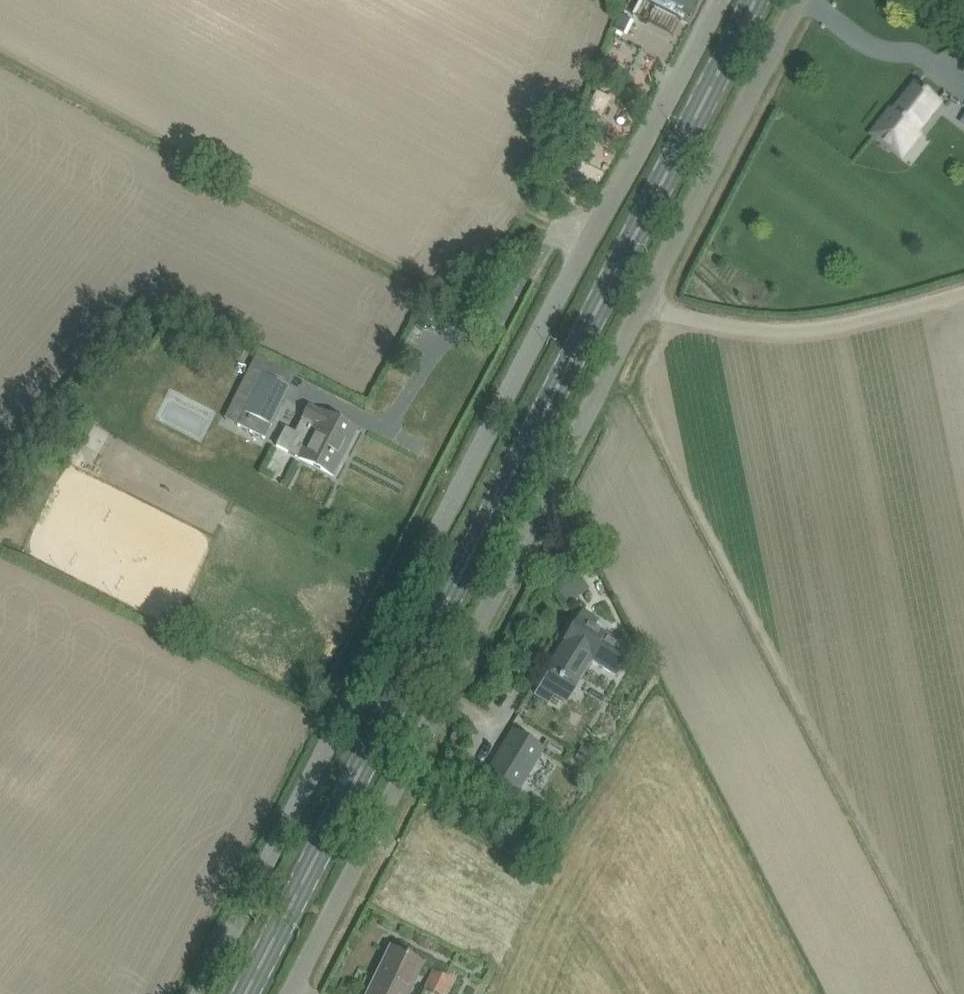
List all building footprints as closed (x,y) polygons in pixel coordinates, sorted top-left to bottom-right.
[(638,14),(673,33),(680,19),(690,24),(697,11),(698,12),(704,0),(645,0),(638,14)] [(615,30),(624,34),(632,20),(623,15),(615,30)] [(891,109),(872,133),(895,151),(896,150),(912,130),(917,133),(919,131),(941,104),(916,84),(894,112),(891,109)] [(247,367),(229,404),(244,411),(237,425),(263,437),(289,386),(247,367)] [(321,413),(309,407),(304,418),(296,433),(285,428),(276,446),(298,458),(333,476),(341,460),(337,458),(352,428),(321,413)] [(65,437),(60,446),(73,454),(78,445),(91,424),(77,415),(65,437)] [(280,450),(270,473),(289,482),(299,459),(280,450)] [(574,571),(554,585),(567,605),(588,590),(574,571)] [(557,653),(547,669),(573,685),(584,669),(591,657),(615,673),(624,659),(600,645),(606,635),(595,629),(593,627),(598,620),(583,611),(578,618),(564,640),(557,653)] [(529,653),(547,664),(560,642),(541,632),(529,653)] [(512,729),(485,775),(517,794),(545,749),(512,729)] [(409,957),(391,949),(368,993),(406,993),(422,964),(409,957)] [(452,979),(432,969),(422,987),(435,993),(444,993),(452,979)]
